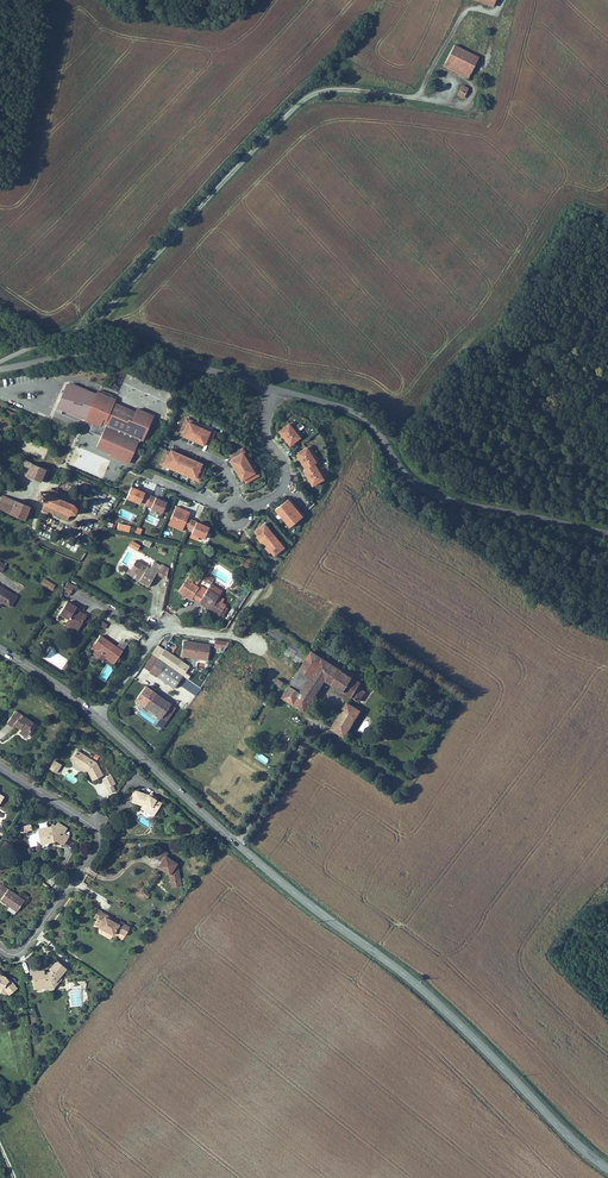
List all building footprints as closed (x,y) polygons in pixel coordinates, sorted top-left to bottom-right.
[(479,57),(453,45),(442,66),(468,79),(479,57)] [(464,98),(468,89),(462,85),(457,95),(464,98)] [(146,440),(151,427),(148,426),(153,414),(140,409),(138,412),(135,420),(131,419),(130,421),(112,413),(117,403),(118,399),(102,392),(100,398),(102,404),(105,405),(103,409),(102,408),(97,420),(95,423),(101,426),(99,431),(100,431),(99,434),(104,436),(99,447),(113,453),(112,455),(124,460),(129,449),(136,452),(142,439),(146,440)] [(103,409),(105,405),(102,404),(100,398),(97,397),(89,414),(90,414),(92,418),(97,420),(102,408),(103,409)] [(135,420),(138,412),(117,403),(112,413),(130,421),(131,419),(135,420)] [(4,415),(13,418),(15,413),(6,409),(4,415)] [(97,420),(92,418),(90,414),(89,414),(87,419),(95,423),(97,420)] [(151,427),(156,416),(153,414),(148,426),(151,427)] [(208,444),(213,433),(184,420),(179,431),(183,433),(182,435),(181,438),(186,440),(187,438),(188,435),(192,437),(191,440),(190,442),(201,447),(202,445),(204,442),(208,444)] [(99,431),(101,426),(95,423),(93,428),(92,431),(99,434),(100,431),(99,431)] [(302,439),(291,425),(279,435),(290,449),(302,439)] [(131,463),(136,452),(129,449),(124,460),(131,463)] [(296,457),(305,472),(317,466),(319,464),(310,449),(296,457)] [(199,465),(200,463),(194,460),(193,462),(189,461),(190,459),(178,454),(178,456),(176,459),(173,457),(174,454),(175,452),(169,450),(168,452),(167,455),(163,453),(158,464),(197,481),(202,470),(198,468),(199,465)] [(258,477),(242,450),(231,456),(234,460),(232,462),(231,462),(234,468),(239,465),(241,469),(236,472),(242,482),(244,481),(247,479),(249,483),(258,477)] [(29,459),(26,466),(32,468),(30,472),(29,475),(43,481),(45,479),(48,481),(53,470),(50,468),(29,459)] [(305,472),(303,474),(312,489),(326,481),(317,466),(305,472)] [(46,504),(44,509),(49,511),(67,519),(69,514),(75,515),(78,508),(74,504),(76,498),(56,489),(53,488),(51,492),(46,490),(45,493),(39,490),(37,496),(43,498),(41,502),(46,504)] [(162,514),(167,504),(132,488),(127,498),(140,505),(141,503),(147,506),(147,507),(162,514)] [(88,510),(95,514),(108,495),(100,491),(88,510)] [(3,494),(0,500),(0,508),(24,518),(30,504),(15,498),(14,499),(3,494)] [(288,498),(275,508),(289,526),(304,515),(294,503),(293,504),(288,498)] [(199,534),(204,536),(209,524),(197,519),(196,520),(187,516),(190,511),(176,505),(168,523),(182,529),(185,524),(188,525),(188,527),(192,529),(190,536),(197,539),(199,534)] [(275,556),(283,550),(279,546),(281,545),(268,530),(267,531),(264,526),(255,533),(258,537),(256,538),(270,555),(272,553),(275,556)] [(132,540),(129,545),(137,550),(140,545),(132,540)] [(247,569),(252,561),(245,556),(239,565),(247,569)] [(161,565),(154,561),(150,567),(136,559),(128,574),(149,586),(153,577),(156,573),(166,579),(169,567),(162,563),(161,565)] [(210,570),(207,568),(201,578),(205,580),(209,575),(207,573),(210,570)] [(55,585),(44,578),(41,583),(52,590),(55,585)] [(207,589),(201,585),(200,586),(186,578),(178,592),(191,600),(192,597),(201,603),(202,600),(212,606),(212,605),(215,607),(213,611),(220,615),(221,613),(224,615),(229,608),(226,606),(227,604),(222,602),(224,599),(219,595),(223,590),(211,582),(207,589)] [(63,591),(69,595),(75,585),(68,582),(63,591)] [(0,585),(0,600),(10,606),(17,596),(0,585)] [(68,617),(67,619),(80,627),(84,620),(81,618),(84,613),(78,609),(77,611),(74,609),(76,605),(66,599),(59,612),(68,617)] [(202,600),(201,603),(213,611),(215,607),(212,605),(212,606),(202,600)] [(80,627),(67,619),(65,624),(77,631),(80,627)] [(107,623),(100,619),(97,624),(104,628),(107,623)] [(295,680),(319,695),(323,688),(311,681),(323,661),(310,653),(271,629),(266,636),(288,649),(287,652),(296,658),(293,663),(302,668),(295,680)] [(99,644),(96,649),(93,652),(101,657),(104,652),(115,660),(117,657),(123,649),(101,634),(96,641),(99,644)] [(117,645),(123,648),(127,642),(122,638),(117,645)] [(229,641),(216,639),(215,647),(220,648),(220,646),(225,647),(229,641)] [(209,648),(210,644),(184,640),(183,647),(181,656),(208,660),(208,656),(210,656),(212,648),(209,648)] [(166,663),(183,675),(187,678),(194,670),(189,666),(190,665),(165,648),(164,649),(158,644),(152,653),(166,663)] [(104,652),(101,657),(107,661),(109,659),(113,662),(115,660),(104,652)] [(284,657),(293,663),(296,658),(287,652),(284,657)] [(156,676),(166,663),(152,653),(143,666),(156,676)] [(311,681),(323,688),(326,683),(335,689),(344,674),(323,661),(311,681)] [(156,676),(173,688),(183,675),(166,663),(156,676)] [(105,681),(113,668),(106,664),(98,677),(105,681)] [(344,674),(335,689),(361,705),(367,696),(359,691),(364,682),(359,679),(357,682),(344,674)] [(290,687),(278,679),(274,685),(287,693),(290,687)] [(319,695),(295,680),(290,687),(287,693),(282,701),(306,715),(319,695)] [(167,720),(176,707),(170,704),(171,702),(146,684),(142,690),(136,699),(167,720)] [(347,700),(331,727),(345,736),(361,709),(347,700)] [(16,709),(8,720),(14,724),(16,722),(21,725),(21,729),(25,731),(30,729),(29,727),(33,721),(16,709)] [(77,750),(73,757),(78,760),(75,763),(82,768),(87,771),(92,780),(103,774),(97,763),(77,750)] [(54,760),(49,767),(56,771),(61,764),(54,760)] [(111,774),(102,778),(107,788),(113,785),(116,784),(111,774)] [(136,789),(132,800),(142,804),(143,802),(147,804),(146,807),(155,813),(162,802),(149,794),(136,789)] [(147,804),(143,802),(142,804),(140,807),(153,815),(155,813),(146,807),(147,804)] [(62,824),(58,821),(55,825),(53,823),(51,825),(44,827),(39,835),(43,838),(45,834),(54,840),(56,840),(63,845),(69,836),(64,832),(67,828),(62,824)] [(27,831),(31,830),(30,824),(23,826),(19,831),(23,835),(27,831)] [(43,838),(39,835),(40,843),(54,840),(45,834),(43,838)] [(160,847),(153,856),(160,861),(157,865),(166,871),(168,869),(171,871),(169,874),(170,879),(174,881),(180,880),(177,862),(166,855),(168,853),(160,847)] [(9,904),(14,896),(7,892),(2,899),(9,904)] [(9,904),(6,907),(14,912),(15,910),(20,914),(19,915),(23,918),(30,907),(14,896),(9,904)] [(97,920),(102,911),(98,909),(95,914),(93,918),(97,920)] [(101,923),(100,926),(115,934),(116,931),(125,935),(129,926),(120,921),(119,923),(114,921),(110,918),(111,916),(102,911),(97,920),(101,923)] [(36,966),(29,966),(29,973),(32,973),(33,980),(39,980),(39,987),(49,987),(54,981),(57,983),(63,976),(61,974),(66,968),(57,960),(50,968),(52,970),(50,972),(48,975),(43,975),(43,973),(43,970),(36,970),(36,966)] [(0,976),(0,987),(4,987),(9,994),(17,988),(10,979),(9,980),(6,976),(4,977),(0,976)] [(77,981),(77,982),(86,989),(86,983),(84,981),(77,981)]
